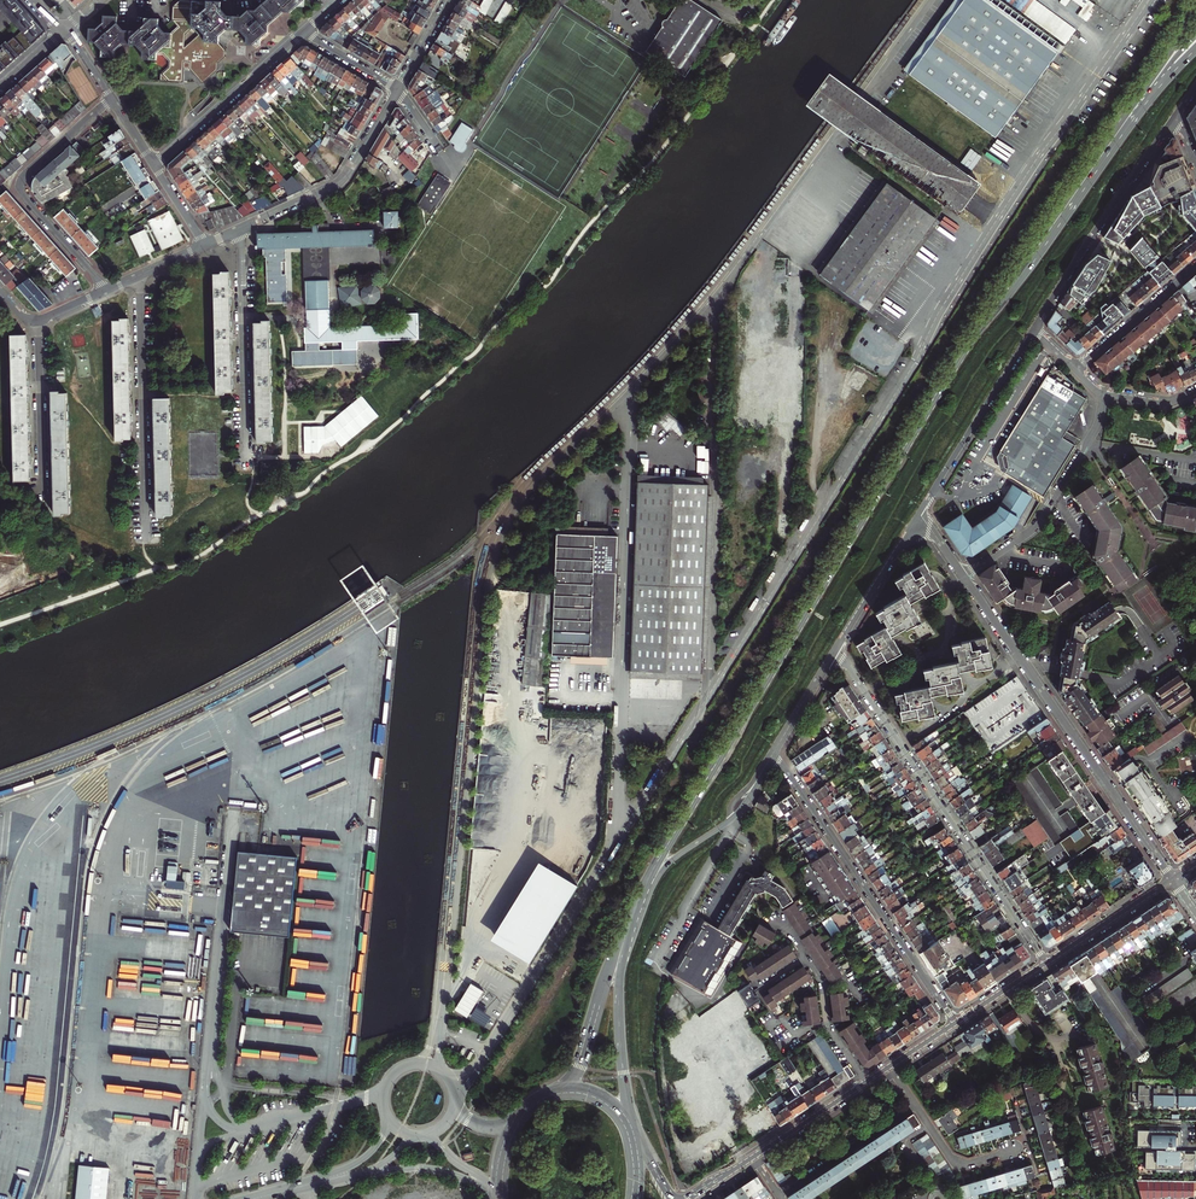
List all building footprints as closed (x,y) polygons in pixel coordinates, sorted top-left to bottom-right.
[(33,44),(46,32),(42,29),(17,0),(0,0),(0,7),(2,10),(21,31),(33,44)] [(157,53),(164,54),(170,61),(169,68),(165,72),(162,74),(163,74),(169,81),(178,82),(183,82),(184,62),(188,62),(190,62),(190,69),(203,83),(211,76),(217,70),(218,64),(225,57),(225,50),(219,43),(219,38),(219,36),(227,30),(234,30),(240,31),(246,37),(246,45),(254,45),(260,45),(261,39),(265,35),(268,32),(265,28),(287,9),(290,13),(297,6),(304,7),(304,0),(267,0),(254,12),(252,14),(249,10),(241,17),(234,17),(227,16),(228,10),(220,2),(184,0),(180,0),(173,6),(172,20),(178,27),(171,33),(171,41),(157,53)] [(352,1),(363,13),(367,9),(359,0),(354,0),(352,1)] [(367,9),(368,10),(373,6),(372,5),(367,0),(359,0),(367,9)] [(434,9),(419,0),(408,0),(416,5),(431,14),(433,11),(434,9)] [(437,4),(431,0),(419,0),(434,9),(436,5),(437,4)] [(471,0),(461,0),(460,1),(479,12),(482,6),(475,3),(471,0)] [(487,16),(495,0),(485,0),(482,6),(479,12),(487,16)] [(645,50),(682,78),(722,23),(690,0),(681,0),(667,19),(665,20),(664,20),(663,21),(662,22),(662,24),(662,26),(659,31),(655,36),(652,41),(645,50)] [(997,140),(1095,5),(1088,0),(967,0),(910,76),(997,140)] [(351,3),(348,5),(357,16),(358,18),(363,14),(363,13),(352,1),(351,3)] [(379,4),(376,1),(372,5),(373,6),(378,13),(380,11),(389,17),(397,21),(398,19),(400,15),(386,6),(383,9),(380,5),(379,4)] [(479,12),(460,1),(459,3),(457,6),(480,19),(483,21),(487,16),(479,12)] [(505,2),(495,21),(502,25),(513,5),(505,2)] [(346,7),(343,9),(353,20),(357,16),(348,5),(346,7)] [(430,15),(431,14),(416,5),(413,11),(427,20),(430,15)] [(480,19),(457,6),(456,9),(454,12),(470,22),(473,18),(478,21),(480,19)] [(341,11),(339,13),(352,28),(354,30),(356,33),(357,32),(356,30),(359,27),(358,26),(353,20),(343,9),(341,11)] [(426,22),(427,20),(413,11),(411,11),(409,14),(403,10),(400,15),(405,17),(423,28),(426,22)] [(365,25),(361,29),(360,29),(373,37),(375,38),(382,29),(389,17),(380,11),(378,13),(374,16),(369,20),(365,25)] [(470,22),(454,12),(452,15),(450,18),(460,25),(468,30),(472,23),(470,22)] [(337,15),(334,18),(347,32),(352,28),(339,13),(337,15)] [(421,30),(423,28),(405,17),(400,15),(398,19),(403,21),(401,24),(415,32),(419,35),(421,30)] [(123,44),(130,45),(131,31),(123,30),(117,24),(118,17),(104,16),(103,23),(96,29),(89,28),(88,42),(96,43),(102,50),(101,57),(115,58),(116,51),(123,44)] [(131,31),(130,45),(137,45),(143,53),(143,59),(157,60),(157,53),(171,41),(171,33),(165,33),(159,26),(159,19),(145,18),(145,25),(138,31),(131,31)] [(332,20),(328,23),(339,34),(342,37),(346,39),(349,34),(347,32),(334,18),(332,20)] [(460,25),(450,18),(448,22),(446,25),(465,36),(466,34),(465,33),(458,29),(460,25)] [(321,34),(338,44),(342,37),(339,34),(328,23),(325,26),(321,29),(321,34)] [(465,36),(446,25),(444,29),(442,32),(462,43),(465,36)] [(33,44),(21,31),(14,37),(26,51),(33,44)] [(352,52),(355,54),(364,37),(357,32),(356,33),(351,37),(354,40),(348,50),(352,52)] [(412,46),(419,35),(415,32),(408,43),(412,46)] [(462,43),(442,32),(439,36),(434,44),(453,56),(454,56),(462,43)] [(345,48),(348,50),(354,40),(351,37),(349,34),(346,39),(342,46),(345,48)] [(14,37),(8,43),(20,56),(26,51),(14,37)] [(340,45),(342,46),(346,39),(342,37),(338,44),(340,45)] [(358,56),(361,58),(370,42),(371,41),(364,37),(355,54),(358,56)] [(2,46),(3,48),(14,61),(20,56),(8,43),(7,42),(2,46)] [(365,60),(368,61),(375,49),(374,48),(375,45),(370,42),(361,58),(365,60)] [(62,44),(50,55),(58,66),(61,71),(65,69),(63,63),(65,61),(71,66),(77,62),(67,45),(65,45),(62,44)] [(453,56),(434,44),(432,49),(430,51),(436,54),(434,56),(436,57),(438,55),(444,59),(447,59),(451,61),(454,56),(453,56)] [(386,45),(385,47),(384,49),(386,51),(384,53),(389,56),(402,64),(404,60),(406,57),(386,45)] [(301,47),(293,54),(303,64),(312,49),(309,48),(306,46),(301,47)] [(0,50),(0,59),(7,67),(14,61),(3,48),(0,50)] [(315,51),(312,49),(303,64),(302,66),(306,68),(307,66),(310,68),(318,53),(315,51)] [(371,63),(374,65),(381,55),(376,52),(377,50),(375,49),(368,61),(371,63)] [(322,55),(318,53),(310,68),(316,72),(324,57),(322,55)] [(389,56),(384,53),(377,67),(381,69),(385,62),(387,59),(388,57),(389,56)] [(44,60),(38,66),(47,75),(54,68),(55,69),(58,66),(50,55),(44,60)] [(400,66),(402,64),(389,56),(388,57),(387,59),(385,62),(398,69),(400,66)] [(314,85),(289,57),(286,60),(283,63),(299,82),(302,79),(310,88),(314,85)] [(328,59),(324,57),(316,72),(314,75),(319,78),(330,60),(328,59)] [(334,62),(330,60),(319,78),(325,82),(326,80),(336,63),(334,62)] [(395,74),(398,69),(385,62),(381,69),(391,75),(394,75),(395,74)] [(299,82),(283,63),(281,65),(277,68),(288,81),(292,77),(293,78),(293,79),(299,86),(301,84),(299,82)] [(339,65),(336,63),(326,80),(331,83),(332,82),(341,67),(339,65)] [(433,79),(434,79),(438,72),(425,63),(424,64),(423,63),(419,70),(429,76),(433,79)] [(35,69),(31,72),(43,85),(47,90),(49,88),(45,84),(50,79),(47,75),(38,66),(35,69)] [(344,68),(341,67),(332,82),(337,86),(347,70),(344,68)] [(288,81),(277,68),(275,71),(271,74),(285,89),(288,86),(296,95),(299,93),(288,81)] [(350,72),(347,70),(337,86),(337,87),(342,90),(344,87),(352,73),(350,72)] [(428,79),(429,76),(419,70),(416,75),(415,77),(425,83),(430,86),(437,81),(434,79),(433,79),(432,81),(428,79)] [(28,75),(25,78),(36,91),(43,85),(31,72),(28,75)] [(356,75),(352,73),(344,87),(350,90),(358,76),(356,75)] [(285,89),(271,74),(269,76),(266,78),(280,94),(282,96),(287,91),(285,89)] [(871,152),(961,217),(983,186),(861,99),(858,96),(853,93),(848,89),(828,74),(806,105),(826,119),(831,123),(836,126),(839,129),(865,148),(861,153),(868,157),(871,152)] [(361,78),(358,76),(350,90),(356,93),(364,80),(361,78)] [(425,83),(415,77),(412,82),(409,87),(409,91),(414,97),(429,86),(430,86),(425,83)] [(21,81),(18,84),(28,95),(31,93),(32,94),(36,91),(25,78),(21,81)] [(280,94),(266,78),(264,80),(260,84),(274,99),(280,94)] [(367,82),(364,80),(356,93),(361,96),(362,95),(369,83),(367,82)] [(374,86),(369,83),(362,95),(364,96),(365,94),(371,97),(377,87),(374,86)] [(15,86),(11,90),(22,102),(36,116),(42,111),(33,101),(28,95),(18,84),(15,86)] [(274,99),(260,84),(258,85),(254,89),(267,103),(272,99),(277,105),(278,104),(274,99)] [(429,86),(414,97),(416,101),(418,103),(433,92),(429,86)] [(382,91),(377,87),(371,97),(369,100),(377,105),(383,94),(382,91)] [(267,103),(254,89),(252,91),(249,94),(266,113),(271,108),(267,103)] [(9,92),(6,95),(17,107),(22,102),(11,90),(9,92)] [(433,92),(418,103),(421,107),(422,109),(441,96),(437,90),(433,92)] [(31,93),(28,95),(33,101),(36,98),(32,94),(31,93)] [(266,113),(249,94),(246,96),(243,99),(259,117),(263,113),(267,117),(268,115),(266,113)] [(0,100),(0,101),(10,112),(14,117),(21,111),(17,107),(6,95),(3,97),(0,100)] [(441,96),(422,109),(425,113),(427,115),(446,102),(442,95),(441,96)] [(375,107),(377,105),(369,100),(361,96),(358,103),(360,104),(373,112),(375,107)] [(259,117),(243,99),(241,101),(238,104),(256,124),(261,130),(264,127),(256,119),(259,117)] [(6,122),(8,124),(11,121),(6,115),(10,112),(0,101),(0,115),(6,122)] [(86,109),(81,101),(75,107),(81,114),(86,109)] [(446,102),(427,115),(429,119),(431,122),(448,110),(452,107),(452,106),(449,106),(446,102)] [(1186,118),(1190,129),(1195,126),(1195,103),(1186,118)] [(256,124),(238,104),(235,106),(232,109),(244,122),(247,119),(251,124),(252,124),(254,125),(256,124)] [(371,114),(373,112),(360,104),(359,107),(357,106),(356,108),(349,104),(348,106),(352,108),(369,118),(371,114)] [(74,120),(81,114),(75,107),(68,113),(74,120)] [(367,121),(369,118),(352,108),(348,115),(365,125),(367,121)] [(394,112),(391,116),(396,118),(392,123),(397,126),(406,117),(400,108),(395,109),(394,112)] [(244,122),(232,109),(230,111),(226,114),(238,127),(244,122)] [(448,110),(431,122),(433,125),(435,127),(452,115),(448,110)] [(363,127),(365,125),(348,115),(343,112),(341,116),(343,118),(342,120),(346,122),(361,131),(363,127)] [(68,126),(74,120),(68,113),(61,118),(68,126)] [(238,127),(226,114),(224,116),(221,119),(236,136),(237,137),(243,132),(238,127)] [(452,115),(435,127),(437,130),(438,132),(440,131),(447,126),(451,123),(454,118),(452,115)] [(409,120),(406,117),(397,126),(398,127),(397,128),(398,130),(396,132),(395,133),(397,136),(411,123),(409,120)] [(61,132),(68,126),(61,118),(54,125),(61,132)] [(236,136),(221,119),(217,122),(212,126),(225,140),(228,143),(236,136)] [(392,123),(388,121),(386,125),(393,128),(394,129),(397,126),(392,123)] [(360,134),(361,131),(346,122),(342,129),(357,138),(360,134)] [(413,127),(411,123),(397,136),(394,139),(400,145),(415,130),(413,127)] [(462,123),(449,142),(454,145),(453,147),(455,151),(458,152),(462,153),(464,152),(466,149),(466,146),(465,143),(473,131),(462,123)] [(49,142),(55,137),(42,124),(37,128),(43,135),(49,142)] [(393,128),(386,125),(384,127),(388,134),(393,128)] [(225,140),(212,126),(210,128),(207,131),(221,147),(222,148),(225,145),(228,148),(231,146),(228,143),(225,140)] [(447,126),(440,131),(447,140),(453,136),(447,126)] [(398,163),(400,161),(398,158),(401,155),(399,151),(388,134),(384,127),(377,141),(372,149),(380,154),(384,149),(390,153),(388,156),(395,160),(398,163)] [(356,140),(357,138),(342,129),(340,133),(331,128),(329,131),(353,145),(356,140)] [(104,145),(107,150),(126,137),(124,134),(121,130),(109,137),(111,141),(104,145)] [(417,133),(415,130),(400,145),(402,148),(399,151),(401,155),(419,136),(417,133)] [(221,147),(207,131),(205,133),(201,136),(205,141),(206,140),(210,145),(209,145),(218,155),(221,152),(218,149),(221,147)] [(352,147),(353,145),(329,131),(325,137),(349,151),(352,147)] [(43,148),(49,142),(43,135),(36,141),(37,142),(43,148)] [(205,141),(201,136),(199,138),(196,141),(207,154),(213,161),(219,156),(218,155),(209,145),(210,145),(206,140),(205,141)] [(422,139),(419,136),(401,155),(398,158),(400,161),(410,170),(412,171),(417,166),(419,167),(423,163),(417,158),(414,161),(410,156),(424,142),(422,139)] [(104,160),(110,156),(130,143),(128,141),(126,137),(107,150),(100,153),(104,160)] [(345,158),(349,151),(325,137),(322,142),(321,144),(345,158)] [(1157,159),(1155,163),(1158,165),(1182,156),(1179,147),(1176,139),(1172,139),(1168,144),(1157,159)] [(204,156),(207,154),(196,141),(194,143),(189,147),(193,151),(195,150),(199,154),(198,155),(210,169),(213,166),(204,156)] [(84,151),(76,142),(71,148),(71,147),(47,168),(36,178),(36,179),(35,180),(34,181),(34,182),(33,184),(33,185),(33,186),(30,188),(34,193),(35,192),(37,194),(35,196),(43,204),(61,199),(75,186),(66,175),(66,174),(67,173),(67,172),(67,170),(65,169),(79,157),(78,156),(84,151)] [(36,155),(43,148),(37,142),(30,149),(36,155)] [(134,149),(130,143),(110,156),(116,165),(121,161),(135,152),(134,149)] [(309,150),(312,153),(314,155),(316,152),(318,148),(315,144),(309,150)] [(193,151),(189,147),(188,148),(184,151),(193,161),(199,168),(202,165),(211,174),(213,172),(210,169),(198,155),(199,154),(195,150),(193,151)] [(28,161),(36,155),(30,149),(29,148),(22,154),(28,161)] [(380,154),(372,149),(369,154),(377,159),(380,154)] [(961,163),(972,170),(982,156),(970,149),(961,163)] [(193,161),(184,151),(178,157),(169,165),(168,170),(174,180),(185,173),(182,169),(193,161)] [(142,162),(135,152),(121,161),(123,164),(120,166),(123,171),(126,169),(128,171),(125,173),(128,178),(131,176),(136,184),(133,186),(136,191),(139,189),(141,192),(138,194),(141,199),(144,197),(146,199),(160,190),(153,180),(150,182),(147,177),(150,175),(149,173),(145,167),(142,169),(138,164),(142,162)] [(295,157),(299,161),(304,166),(309,161),(306,158),(301,152),(295,157)] [(332,176),(334,175),(316,152),(314,155),(311,159),(327,179),(331,177),(332,176)] [(23,166),(28,161),(22,154),(17,159),(23,166)] [(377,159),(369,154),(367,157),(365,161),(370,164),(371,166),(374,168),(375,167),(385,173),(389,167),(384,164),(384,163),(377,159)] [(1154,179),(1148,184),(1160,207),(1165,204),(1175,200),(1180,200),(1179,197),(1195,189),(1184,159),(1182,156),(1158,165),(1155,163),(1154,171),(1154,179)] [(16,172),(23,166),(17,159),(16,159),(9,164),(16,172)] [(299,172),(305,167),(304,166),(299,161),(294,166),(299,172)] [(289,196),(304,189),(294,177),(287,182),(270,163),(265,168),(278,183),(269,189),(271,191),(272,193),(282,187),(285,187),(287,192),(289,196)] [(11,177),(16,172),(9,164),(4,169),(11,177)] [(75,170),(79,176),(85,172),(81,166),(75,170)] [(11,177),(4,169),(0,173),(0,174),(6,181),(11,177)] [(185,173),(174,180),(177,183),(179,186),(185,182),(184,181),(189,178),(190,178),(193,176),(189,170),(185,173)] [(185,182),(179,186),(181,190),(183,192),(199,182),(196,178),(201,175),(204,173),(202,171),(193,176),(190,178),(189,178),(184,181),(185,182)] [(415,175),(412,171),(407,176),(411,180),(415,175)] [(95,172),(82,181),(85,185),(98,176),(95,172)] [(311,186),(299,172),(294,177),(304,189),(311,186)] [(438,175),(418,207),(432,216),(452,184),(438,175)] [(201,185),(199,182),(183,192),(185,196),(187,199),(193,195),(193,194),(198,190),(198,191),(207,185),(205,182),(201,185)] [(888,184),(819,276),(869,311),(936,219),(888,184)] [(1148,184),(1131,197),(1143,217),(1160,207),(1148,184)] [(193,195),(187,199),(189,203),(191,205),(207,195),(205,191),(209,188),(207,185),(198,191),(198,190),(193,194),(193,195)] [(269,189),(265,185),(259,188),(264,195),(271,191),(269,189)] [(264,195),(256,186),(250,191),(257,200),(264,195)] [(392,186),(385,189),(390,199),(396,196),(392,186)] [(1179,197),(1180,200),(1182,214),(1195,231),(1195,191),(1195,189),(1179,197)] [(153,204),(164,197),(163,194),(160,190),(146,199),(135,207),(137,211),(152,202),(153,204)] [(3,213),(16,201),(7,191),(0,197),(0,202),(1,203),(0,205),(0,210),(3,213)] [(250,202),(257,200),(250,191),(244,196),(246,198),(248,200),(250,202)] [(207,195),(191,205),(193,208),(195,211),(205,205),(210,202),(211,204),(215,201),(214,199),(212,196),(210,193),(207,195)] [(264,195),(257,200),(250,202),(248,200),(243,205),(243,206),(251,214),(258,211),(272,204),(264,195)] [(147,208),(151,214),(168,203),(167,201),(164,197),(153,204),(147,208)] [(1143,217),(1131,197),(1120,212),(1115,219),(1130,231),(1143,217)] [(12,215),(15,219),(24,210),(16,201),(3,213),(7,218),(12,215)] [(205,205),(195,211),(197,214),(198,215),(210,212),(205,205)] [(210,212),(198,215),(203,223),(206,222),(212,219),(216,228),(217,230),(230,224),(243,218),(238,211),(233,206),(210,212)] [(238,211),(243,218),(251,214),(243,206),(238,211)] [(55,218),(64,227),(76,216),(72,212),(71,213),(66,208),(55,218)] [(18,224),(23,229),(33,220),(24,210),(15,219),(19,223),(18,224)] [(148,221),(162,251),(184,241),(176,225),(170,211),(159,216),(155,218),(148,221)] [(385,213),(385,229),(399,228),(399,213),(385,213)] [(64,227),(72,236),(81,228),(83,226),(78,221),(79,220),(76,216),(64,227)] [(212,219),(206,222),(210,231),(216,228),(212,219)] [(1104,235),(1102,237),(1117,244),(1130,231),(1115,219),(1104,235)] [(29,234),(32,238),(41,229),(33,220),(23,229),(21,231),(26,236),(29,234)] [(375,246),(374,231),(343,232),(329,232),(329,225),(306,225),(302,226),(302,233),(277,234),(265,234),(257,234),(257,245),(256,246),(256,248),(263,248),(264,256),(267,256),(268,302),(288,301),(287,248),(305,248),(308,329),(306,329),(306,342),(320,342),(344,341),(344,349),(358,349),(358,341),(418,338),(417,313),(403,313),(403,326),(330,328),(327,247),(375,246)] [(72,236),(81,246),(93,235),(88,229),(85,232),(81,228),(72,236)] [(33,244),(38,250),(50,239),(41,229),(32,238),(36,242),(33,244)] [(130,237),(139,258),(148,254),(151,253),(155,251),(146,230),(130,237)] [(81,246),(90,256),(101,245),(93,235),(81,246)] [(1189,242),(1195,251),(1195,240),(1192,235),(1190,236),(1192,239),(1191,240),(1189,237),(1186,239),(1189,242)] [(1141,237),(1128,248),(1144,268),(1158,256),(1141,237)] [(46,253),(50,257),(59,249),(50,239),(38,250),(43,255),(46,253)] [(1184,246),(1193,258),(1195,256),(1195,255),(1195,251),(1189,242),(1186,244),(1184,241),(1181,244),(1184,246)] [(1179,250),(1178,251),(1188,262),(1191,260),(1193,258),(1184,246),(1180,249),(1180,248),(1178,249),(1179,250)] [(54,270),(55,269),(67,258),(59,249),(50,257),(53,261),(50,264),(54,270)] [(1177,249),(1172,254),(1183,267),(1185,265),(1188,262),(1178,251),(1177,249)] [(1110,261),(1096,254),(1085,264),(1079,273),(1072,284),(1091,295),(1095,290),(1110,261)] [(1175,267),(1176,269),(1178,271),(1180,269),(1183,267),(1172,254),(1167,257),(1169,260),(1175,267)] [(9,261),(4,255),(0,259),(0,269),(9,261)] [(1158,256),(1144,268),(1147,271),(1159,286),(1163,283),(1170,277),(1173,274),(1165,264),(1158,256)] [(76,268),(67,258),(55,269),(60,274),(63,272),(67,276),(76,268)] [(775,275),(789,276),(789,258),(776,258),(775,275)] [(1169,260),(1165,264),(1173,274),(1173,275),(1175,273),(1178,271),(1176,269),(1175,267),(1169,260)] [(9,271),(14,266),(9,261),(0,269),(0,279),(9,271)] [(11,292),(17,287),(18,287),(15,285),(24,277),(17,269),(12,274),(9,271),(0,279),(0,280),(3,283),(11,292)] [(1150,287),(1153,292),(1157,289),(1160,286),(1159,286),(1147,271),(1144,274),(1149,280),(1147,282),(1151,287),(1150,287)] [(220,276),(213,276),(215,395),(232,395),(229,273),(220,273),(220,276)] [(1135,281),(1148,296),(1151,294),(1153,292),(1150,287),(1151,287),(1147,282),(1144,278),(1142,280),(1140,278),(1135,281)] [(1188,282),(1193,288),(1195,285),(1195,280),(1193,278),(1191,280),(1188,282)] [(26,298),(39,312),(53,305),(29,279),(18,287),(17,287),(26,298)] [(1139,297),(1143,301),(1146,298),(1148,296),(1135,281),(1132,284),(1135,288),(1132,290),(1138,297),(1139,297)] [(1185,285),(1182,287),(1188,294),(1195,290),(1193,288),(1188,282),(1185,285)] [(359,284),(339,288),(342,308),(363,304),(359,284)] [(369,284),(363,290),(364,297),(369,302),(377,301),(382,296),(381,289),(376,284),(369,284)] [(1091,295),(1072,284),(1067,292),(1078,301),(1079,303),(1082,305),(1091,295)] [(1124,291),(1137,306),(1139,304),(1143,301),(1139,297),(1138,297),(1132,290),(1129,287),(1124,291)] [(1182,287),(1179,290),(1183,297),(1188,294),(1182,287)] [(1172,296),(1174,298),(1184,309),(1186,312),(1188,310),(1187,308),(1187,307),(1189,305),(1183,297),(1179,290),(1175,293),(1172,296)] [(1116,297),(1130,312),(1137,306),(1124,291),(1116,297)] [(1078,301),(1067,292),(1063,298),(1060,303),(1069,312),(1078,301)] [(1111,302),(1123,317),(1124,317),(1127,315),(1130,312),(1116,297),(1111,302)] [(1169,298),(1165,302),(1176,315),(1184,309),(1174,298),(1172,299),(1171,300),(1169,298)] [(1123,317),(1111,302),(1106,305),(1105,304),(1100,308),(1100,312),(1095,317),(1091,321),(1103,334),(1119,320),(1123,317)] [(1162,308),(1160,309),(1170,321),(1176,315),(1165,302),(1161,305),(1163,307),(1162,308)] [(1156,310),(1153,313),(1163,326),(1170,321),(1160,309),(1159,311),(1158,311),(1156,310)] [(1062,317),(1055,310),(1054,313),(1047,323),(1047,326),(1048,328),(1056,336),(1067,325),(1060,319),(1062,317)] [(1089,311),(1079,321),(1085,326),(1086,325),(1091,321),(1095,317),(1089,311)] [(1149,319),(1148,320),(1157,331),(1163,326),(1153,313),(1149,316),(1150,318),(1149,319)] [(118,322),(112,322),(114,443),(122,443),(122,441),(130,441),(128,320),(118,320),(118,322)] [(1143,320),(1141,323),(1151,336),(1157,331),(1148,320),(1146,321),(1145,322),(1143,320)] [(262,323),(255,323),(255,344),(256,384),(257,424),(258,444),(265,444),(265,441),(273,441),(270,321),(262,321),(262,323)] [(1086,325),(1097,339),(1100,337),(1103,334),(1091,321),(1086,325)] [(1137,329),(1136,330),(1145,341),(1151,336),(1141,323),(1137,325),(1139,327),(1137,329)] [(1067,325),(1056,336),(1065,345),(1074,336),(1075,336),(1069,330),(1070,329),(1067,325)] [(1084,335),(1092,344),(1094,342),(1097,339),(1086,325),(1085,326),(1083,328),(1086,332),(1087,332),(1084,335)] [(1128,333),(1139,346),(1145,341),(1136,330),(1134,332),(1133,333),(1131,331),(1128,333)] [(1078,341),(1086,349),(1089,347),(1092,344),(1084,335),(1080,331),(1077,334),(1080,338),(1078,341)] [(1125,339),(1123,340),(1133,351),(1139,346),(1128,333),(1125,336),(1126,338),(1125,339)] [(1074,336),(1065,345),(1075,354),(1080,354),(1082,353),(1086,349),(1078,341),(1074,336)] [(1119,341),(1115,344),(1126,357),(1133,351),(1123,340),(1121,342),(1120,343),(1119,341)] [(320,342),(306,342),(307,350),(293,350),(293,365),(359,364),(358,349),(344,349),(320,350),(320,342)] [(1111,350),(1110,352),(1119,363),(1126,357),(1115,344),(1111,348),(1112,349),(1111,350)] [(1105,353),(1102,356),(1112,368),(1116,373),(1119,370),(1117,367),(1120,364),(1119,363),(1110,352),(1108,353),(1107,354),(1105,353)] [(1190,384),(1194,382),(1186,367),(1185,364),(1179,367),(1175,360),(1181,357),(1180,354),(1171,358),(1177,370),(1184,383),(1185,387),(1190,384)] [(1112,368),(1102,356),(1098,359),(1099,361),(1098,362),(1096,363),(1106,374),(1112,368)] [(1192,364),(1186,367),(1194,382),(1195,381),(1195,372),(1192,364)] [(1180,385),(1184,383),(1177,370),(1173,371),(1174,372),(1168,375),(1175,390),(1179,388),(1181,387),(1180,385)] [(1162,390),(1166,389),(1161,378),(1158,373),(1149,377),(1153,385),(1154,385),(1156,389),(1158,388),(1159,387),(1160,390),(1162,390)] [(1172,391),(1175,390),(1168,375),(1165,376),(1161,378),(1166,389),(1167,391),(1169,390),(1171,389),(1172,391)] [(1013,479),(1043,497),(1051,485),(1079,439),(1067,431),(1086,400),(1069,389),(1071,386),(1066,383),(1064,386),(1061,384),(1063,381),(1058,378),(1056,381),(1048,376),(1029,406),(1000,452),(997,458),(998,465),(1000,471),(1005,474),(1013,479)] [(55,391),(52,392),(52,413),(53,452),(54,492),(55,516),(63,516),(63,513),(70,514),(67,393),(60,393),(60,391),(55,391)] [(338,442),(341,447),(378,416),(361,396),(325,427),(318,427),(304,427),(305,443),(305,453),(319,453),(324,443),(338,442)] [(172,515),(170,398),(158,398),(155,399),(155,418),(156,458),(157,497),(157,517),(165,517),(165,515),(172,515)] [(1136,458),(1120,469),(1135,490),(1133,491),(1137,496),(1139,500),(1141,498),(1156,519),(1167,521),(1171,522),(1171,524),(1187,527),(1186,529),(1189,529),(1195,531),(1195,507),(1167,502),(1165,499),(1166,498),(1162,492),(1143,464),(1141,464),(1136,458)] [(638,475),(630,679),(688,681),(688,675),(701,675),(708,484),(703,484),(704,477),(638,475)] [(1116,582),(1121,589),(1122,588),(1136,579),(1117,550),(1118,541),(1116,541),(1118,526),(1115,521),(1117,520),(1107,507),(1109,506),(1108,504),(1103,497),(1101,498),(1092,485),(1076,496),(1087,512),(1099,529),(1096,546),(1094,555),(1095,557),(1093,558),(1095,561),(1098,564),(1100,563),(1114,584),(1116,582)] [(952,524),(945,528),(963,554),(966,551),(968,552),(970,552),(972,555),(998,537),(1001,536),(1004,541),(1007,541),(1009,539),(1010,538),(1010,537),(1009,536),(1013,533),(1013,532),(1014,531),(1013,529),(1012,528),(1013,527),(1031,497),(1014,487),(997,513),(972,531),(962,516),(956,521),(953,520),(952,524)] [(555,584),(552,660),(558,661),(558,656),(572,657),(571,664),(608,665),(608,658),(614,659),(619,536),(609,535),(609,529),(569,527),(558,527),(555,584)] [(867,642),(858,647),(862,654),(865,653),(869,660),(868,661),(873,669),(887,661),(888,663),(903,655),(897,645),(894,640),(893,641),(892,640),(891,638),(893,637),(906,629),(907,631),(922,623),(918,616),(914,609),(912,609),(910,606),(925,598),(926,599),(932,596),(935,601),(942,596),(941,594),(940,595),(939,592),(941,591),(934,579),(933,576),(932,577),(929,574),(930,573),(925,564),(904,576),(905,578),(896,583),(900,590),(903,588),(907,595),(884,609),(885,610),(876,615),(881,623),(884,621),(888,628),(866,641),(867,642)] [(997,568),(994,564),(978,575),(997,603),(1004,598),(1005,599),(1006,600),(1007,601),(1008,602),(1009,602),(1010,603),(1011,604),(1012,604),(1013,604),(1014,604),(1013,606),(1022,608),(1026,609),(1032,610),(1041,611),(1041,609),(1042,609),(1043,609),(1045,609),(1046,609),(1047,609),(1049,609),(1050,608),(1052,607),(1053,607),(1057,614),(1085,594),(1080,587),(1084,585),(1078,577),(1078,576),(1077,577),(1070,582),(1062,587),(1059,589),(1058,587),(1053,590),(1054,592),(1052,594),(1047,597),(1045,594),(1045,593),(1045,592),(1040,591),(1042,579),(1025,576),(1022,588),(1016,587),(1016,591),(1013,591),(1010,586),(1008,584),(1010,582),(1006,578),(1005,579),(1002,576),(997,568)] [(533,593),(523,684),(542,686),(552,595),(533,593)] [(1082,722),(1097,712),(1093,707),(1094,706),(1089,698),(1088,699),(1083,692),(1084,691),(1079,684),(1078,684),(1076,681),(1077,679),(1077,678),(1078,673),(1079,670),(1080,670),(1080,669),(1082,661),(1081,660),(1082,652),(1081,652),(1083,642),(1085,642),(1085,639),(1089,637),(1089,638),(1097,632),(1096,631),(1103,626),(1104,628),(1112,622),(1111,621),(1119,616),(1116,612),(1114,609),(1113,607),(1109,601),(1095,611),(1088,615),(1086,616),(1085,614),(1080,618),(1080,619),(1073,624),(1070,639),(1067,639),(1064,652),(1061,652),(1061,655),(1060,657),(1063,657),(1061,670),(1060,675),(1061,676),(1058,692),(1066,704),(1069,702),(1071,705),(1082,722)] [(346,621),(354,617),(349,608),(342,612),(346,621)] [(905,693),(895,695),(897,704),(900,703),(901,711),(900,711),(902,721),(918,718),(919,720),(925,719),(935,716),(933,708),(933,704),(932,700),(930,701),(930,697),(932,696),(946,693),(947,695),(961,692),(964,692),(961,679),(960,676),(959,676),(958,672),(967,670),(974,669),(975,671),(992,667),(990,659),(989,655),(988,651),(987,651),(986,647),(987,647),(986,647),(984,637),(961,642),(961,644),(951,646),(953,654),(956,653),(958,661),(932,667),(933,669),(923,671),(924,679),(928,678),(930,686),(904,691),(905,693)] [(1041,645),(1039,653),(1047,655),(1049,647),(1041,645)] [(1183,682),(1178,675),(1155,691),(1160,698),(1157,701),(1162,709),(1166,706),(1172,714),(1193,699),(1188,691),(1189,690),(1184,682),(1183,682)] [(1033,699),(1017,676),(1012,679),(1006,683),(963,713),(981,739),(986,746),(993,756),(1027,732),(1046,719),(1033,699)] [(848,722),(867,710),(858,698),(849,685),(845,688),(843,686),(839,689),(840,690),(836,692),(837,693),(832,697),(836,704),(833,706),(840,717),(844,715),(848,722)] [(289,701),(255,715),(258,722),(292,707),(289,701)] [(855,729),(872,718),(870,715),(867,710),(848,722),(847,723),(849,725),(852,723),(855,729)] [(1098,714),(1097,712),(1082,722),(1084,724),(1088,729),(1089,731),(1087,733),(1092,741),(1096,739),(1101,746),(1108,741),(1116,736),(1111,728),(1115,726),(1109,718),(1105,720),(1100,713),(1098,714)] [(1148,718),(1160,736),(1167,731),(1155,714),(1148,718)] [(861,734),(876,724),(874,722),(872,718),(855,729),(847,734),(849,737),(857,732),(860,735),(861,734)] [(1047,718),(1046,719),(1027,732),(1029,734),(1035,730),(1039,736),(1038,737),(1042,742),(1056,732),(1052,726),(1047,718)] [(1186,719),(1149,744),(1153,751),(1191,726),(1186,719)] [(866,740),(880,731),(878,728),(876,724),(861,734),(862,736),(863,735),(866,740)] [(868,750),(885,738),(883,735),(880,731),(866,740),(862,743),(866,750),(868,750)] [(840,739),(835,732),(791,761),(796,768),(799,773),(814,763),(837,747),(834,743),(840,739)] [(1059,735),(1056,732),(1042,742),(1040,743),(1045,749),(1061,738),(1059,735)] [(914,749),(917,753),(934,741),(936,740),(932,734),(913,746),(914,749)] [(878,757),(892,748),(889,744),(885,738),(868,750),(869,751),(872,749),(878,757)] [(1064,742),(1061,738),(1045,749),(1042,751),(1048,759),(1061,750),(1067,746),(1064,742)] [(974,755),(986,746),(981,739),(969,747),(974,755)] [(919,756),(921,760),(939,748),(934,741),(917,753),(919,756)] [(1108,741),(1101,746),(1097,748),(1100,752),(1102,756),(1113,749),(1108,741)] [(923,763),(926,767),(942,756),(945,753),(943,750),(949,745),(947,742),(939,748),(921,760),(923,763)] [(1113,749),(1102,756),(1107,763),(1112,769),(1124,761),(1120,756),(1124,753),(1119,745),(1113,749)] [(1126,754),(1129,758),(1144,748),(1142,745),(1136,749),(1135,747),(1126,754)] [(881,765),(896,755),(894,752),(892,748),(878,757),(871,761),(876,768),(881,765)] [(1068,759),(1061,750),(1048,759),(1055,770),(1053,770),(1056,774),(1057,773),(1069,789),(1067,791),(1068,793),(1068,792),(1070,795),(1072,794),(1074,797),(1076,800),(1079,804),(1081,808),(1080,809),(1082,812),(1084,811),(1090,821),(1104,811),(1095,798),(1093,796),(1090,791),(1087,787),(1085,784),(1070,762),(1069,760),(1068,759)] [(884,772),(901,761),(899,759),(896,755),(881,765),(883,768),(882,769),(884,772)] [(928,770),(931,774),(947,763),(942,756),(926,767),(928,770)] [(1124,761),(1112,769),(1114,773),(1121,783),(1123,782),(1124,783),(1125,785),(1124,785),(1130,794),(1149,781),(1142,770),(1140,771),(1136,765),(1135,766),(1129,758),(1124,761)] [(546,770),(560,770),(561,761),(547,761),(546,770)] [(895,774),(905,768),(903,765),(901,761),(884,772),(881,774),(885,780),(887,780),(888,779),(893,776),(895,774)] [(814,763),(799,773),(804,780),(808,785),(819,778),(828,772),(824,767),(819,770),(814,763)] [(932,776),(935,780),(951,770),(947,763),(931,774),(932,776)] [(938,785),(941,789),(960,777),(962,775),(957,766),(951,770),(935,780),(938,785)] [(1037,767),(1030,772),(1056,809),(1063,804),(1037,767)] [(892,785),(909,774),(907,771),(905,768),(895,774),(896,776),(894,777),(893,776),(888,779),(887,780),(891,786),(892,785)] [(166,769),(164,777),(182,779),(183,772),(166,769)] [(219,784),(220,777),(184,773),(183,780),(219,784)] [(896,792),(913,780),(911,778),(909,774),(892,785),(893,787),(892,788),(895,793),(896,792)] [(943,792),(945,795),(957,788),(965,782),(966,781),(965,779),(963,778),(962,780),(960,777),(941,789),(943,792)] [(819,778),(808,785),(810,789),(813,793),(824,785),(819,778)] [(858,780),(863,786),(866,784),(869,782),(867,780),(865,781),(862,778),(858,780)] [(1062,840),(1020,779),(1012,784),(1036,819),(1049,837),(1055,845),(1059,842),(1062,840)] [(901,799),(918,787),(916,785),(913,780),(896,792),(901,799)] [(1149,781),(1130,794),(1148,820),(1148,819),(1149,821),(1150,822),(1149,823),(1159,838),(1172,829),(1176,826),(1171,819),(1172,818),(1168,812),(1170,811),(1158,794),(1157,795),(1152,788),(1153,787),(1149,781)] [(947,799),(949,802),(966,791),(970,788),(965,782),(957,788),(945,795),(947,799)] [(824,785),(813,793),(816,797),(818,801),(829,793),(835,789),(832,785),(830,786),(828,783),(824,785)] [(907,811),(926,799),(923,795),(918,787),(901,799),(899,800),(907,811)] [(952,805),(954,809),(965,802),(962,798),(972,792),(970,788),(966,791),(949,802),(952,805)] [(829,793),(818,801),(821,805),(823,809),(836,800),(834,797),(832,798),(829,793)] [(791,794),(770,808),(771,809),(768,814),(777,820),(777,819),(778,819),(785,815),(799,806),(796,801),(791,794)] [(836,800),(823,809),(826,812),(828,816),(846,804),(850,802),(847,797),(845,799),(842,796),(836,800)] [(957,813),(959,817),(969,810),(967,807),(973,802),(971,798),(965,802),(954,809),(957,813)] [(919,814),(930,806),(929,803),(926,799),(907,811),(909,814),(910,813),(912,815),(917,811),(919,814)] [(758,801),(755,807),(768,814),(771,809),(770,808),(758,801)] [(846,804),(828,816),(830,820),(832,822),(846,814),(851,810),(846,804)] [(801,809),(799,806),(785,815),(787,819),(786,820),(787,821),(803,812),(801,809)] [(915,826),(935,813),(934,811),(930,806),(919,814),(907,822),(909,825),(913,822),(915,826)] [(962,821),(964,824),(980,814),(974,807),(969,810),(959,817),(962,821)] [(1111,810),(1109,808),(1104,811),(1090,821),(1078,829),(1072,834),(1062,840),(1059,842),(1061,845),(1070,858),(1071,859),(1095,843),(1121,825),(1114,815),(1111,810)] [(967,828),(969,831),(979,825),(994,815),(993,813),(988,812),(986,810),(980,814),(964,824),(967,828)] [(1060,816),(1072,834),(1078,829),(1068,811),(1060,816)] [(805,815),(803,812),(787,821),(785,823),(790,830),(808,818),(805,815)] [(929,827),(940,820),(938,817),(935,813),(915,826),(918,830),(926,824),(929,827)] [(846,814),(832,822),(836,828),(839,832),(854,822),(856,821),(852,815),(848,817),(846,814)] [(810,822),(808,818),(790,830),(787,833),(791,839),(792,838),(812,825),(810,822)] [(1034,847),(1038,845),(1049,837),(1036,819),(1014,834),(1004,841),(1008,847),(1026,835),(1034,847)] [(854,822),(839,832),(843,838),(846,842),(858,834),(861,832),(854,822)] [(814,828),(812,825),(792,838),(796,844),(798,843),(816,831),(814,828)] [(972,835),(974,839),(982,834),(984,832),(987,830),(984,827),(982,828),(979,825),(969,831),(972,835)] [(1124,830),(1121,825),(1095,843),(1098,846),(1107,840),(1111,845),(1127,834),(1124,830)] [(982,850),(984,854),(995,846),(1004,841),(1014,834),(1009,826),(987,841),(979,846),(982,850)] [(937,843),(950,835),(947,831),(945,827),(925,841),(927,845),(932,842),(934,845),(937,843)] [(1159,838),(1166,848),(1172,857),(1175,858),(1179,860),(1188,854),(1195,849),(1195,836),(1194,833),(1182,840),(1181,839),(1180,839),(1173,830),(1172,829),(1159,838)] [(818,834),(816,831),(798,843),(803,850),(804,849),(821,838),(818,834)] [(858,834),(846,842),(848,846),(850,849),(866,839),(863,835),(860,838),(858,834)] [(976,842),(979,846),(987,841),(982,834),(974,839),(976,842)] [(1132,841),(1127,834),(1111,845),(1104,850),(1108,857),(1114,853),(1115,852),(1129,843),(1132,841)] [(941,850),(954,841),(952,839),(950,835),(937,843),(941,850)] [(305,866),(306,849),(341,852),(342,844),(286,838),(285,844),(302,846),(300,865),(305,866)] [(823,841),(821,838),(804,849),(808,855),(825,844),(823,841)] [(866,839),(850,849),(853,853),(855,856),(870,846),(866,839)] [(944,857),(958,848),(956,845),(954,841),(941,850),(937,852),(937,853),(941,859),(944,857)] [(870,846),(855,856),(857,859),(860,863),(875,853),(873,849),(876,848),(876,845),(875,843),(870,846)] [(827,847),(825,844),(808,855),(804,858),(808,864),(810,863),(829,850),(827,847)] [(988,860),(992,866),(1006,857),(1003,853),(1001,854),(995,846),(984,854),(988,860)] [(949,865),(963,855),(961,851),(958,848),(944,857),(949,865)] [(851,883),(829,850),(810,863),(837,903),(856,890),(851,883)] [(875,853),(860,863),(862,866),(864,870),(881,858),(877,851),(875,853)] [(297,859),(238,853),(230,933),(232,933),(241,934),(289,939),(297,859)] [(954,871),(968,862),(966,859),(963,855),(949,865),(946,867),(948,870),(952,868),(954,871)] [(997,873),(1000,877),(1002,880),(1021,867),(1029,862),(1024,855),(997,873)] [(881,858),(864,870),(866,873),(868,876),(884,865),(886,863),(882,857),(881,858)] [(1149,867),(1143,857),(1126,869),(1131,876),(1132,875),(1136,880),(1136,881),(1138,885),(1139,885),(1140,886),(1143,884),(1153,878),(1154,873),(1149,867)] [(531,963),(579,886),(539,861),(491,939),(531,963)] [(959,880),(973,870),(971,866),(968,862),(954,871),(951,874),(956,882),(957,881),(959,880)] [(1067,862),(1055,870),(1058,875),(1070,867),(1067,862)] [(884,865),(868,876),(870,879),(872,882),(886,873),(883,868),(885,866),(884,865)] [(1022,869),(1021,867),(1002,880),(1002,881),(1009,891),(1026,880),(1028,879),(1022,869)] [(698,916),(666,969),(711,996),(742,943),(731,936),(738,925),(739,926),(743,919),(742,918),(747,911),(748,911),(752,904),(751,904),(758,892),(763,892),(765,893),(768,893),(776,897),(779,902),(779,906),(781,908),(794,899),(785,885),(771,878),(774,873),(765,868),(761,875),(754,876),(751,874),(751,875),(746,872),(740,882),(745,885),(719,929),(698,916)] [(963,886),(978,877),(975,873),(973,870),(959,880),(957,881),(959,885),(957,886),(959,888),(963,886)] [(336,880),(336,873),(299,871),(299,879),(336,880)] [(182,882),(190,882),(190,873),(183,872),(182,882)] [(886,873),(872,882),(875,887),(878,891),(892,882),(886,873)] [(176,882),(176,874),(167,874),(166,890),(184,890),(185,883),(176,882)] [(1089,894),(1101,912),(1106,909),(1110,906),(1098,888),(1089,876),(1085,878),(1094,891),(1089,894)] [(963,896),(982,883),(980,880),(978,877),(963,886),(959,888),(957,890),(962,897),(963,896)] [(892,882),(878,891),(881,896),(883,899),(899,888),(901,887),(896,880),(892,882)] [(1011,894),(1013,898),(1026,889),(1029,888),(1026,883),(1027,882),(1026,880),(1009,891),(1011,894)] [(972,899),(986,890),(985,887),(982,883),(963,896),(965,899),(970,896),(972,899)] [(1091,919),(1094,917),(1082,899),(1077,892),(1076,892),(1070,884),(1067,887),(1079,906),(1089,920),(1091,919)] [(899,888),(883,899),(885,902),(887,905),(902,895),(905,893),(901,887),(899,888)] [(1016,901),(1018,904),(1039,890),(1038,887),(1033,890),(1032,890),(1028,893),(1026,889),(1013,898),(1016,901)] [(1021,908),(1022,910),(1037,900),(1034,897),(1045,890),(1043,887),(1039,890),(1018,904),(1021,908)] [(1084,898),(1096,915),(1099,914),(1101,912),(1089,894),(1084,887),(1080,890),(1084,898)] [(858,893),(856,890),(837,903),(835,904),(839,911),(848,905),(860,897),(858,893)] [(974,908),(991,897),(989,893),(986,890),(972,899),(974,903),(972,904),(974,908)] [(902,895),(887,905),(890,909),(893,913),(908,902),(909,902),(906,898),(904,899),(902,895)] [(863,900),(860,897),(848,905),(852,911),(851,912),(857,922),(871,912),(869,909),(863,900)] [(981,913),(995,903),(993,900),(991,897),(974,908),(976,911),(979,909),(981,913)] [(1156,904),(1169,924),(1177,919),(1179,921),(1184,918),(1171,898),(1166,897),(1163,899),(1156,904)] [(1024,914),(1026,917),(1036,910),(1041,907),(1039,902),(1042,900),(1041,898),(1037,900),(1022,910),(1024,914)] [(1096,916),(1096,915),(1084,898),(1082,899),(1094,917),(1096,916)] [(296,907),(333,909),(333,901),(296,899),(296,907)] [(803,940),(814,933),(818,930),(798,901),(783,911),(786,914),(790,922),(795,928),(800,936),(803,940)] [(908,902),(893,913),(895,916),(897,919),(917,905),(915,901),(910,905),(908,902)] [(917,905),(897,919),(899,923),(902,927),(915,917),(913,913),(918,910),(918,909),(923,905),(922,902),(917,905)] [(976,916),(987,933),(999,926),(1007,920),(1002,913),(995,903),(981,913),(976,916)] [(1148,910),(1159,927),(1163,924),(1170,934),(1174,931),(1169,924),(1156,904),(1152,907),(1148,910)] [(1028,920),(1030,923),(1040,917),(1043,914),(1048,911),(1046,909),(1048,908),(1047,906),(1040,911),(1042,913),(1039,914),(1036,910),(1026,917),(1028,920)] [(1085,923),(1089,920),(1079,906),(1076,908),(1075,906),(1072,908),(1072,909),(1082,925),(1085,923)] [(1078,927),(1082,925),(1072,909),(1066,914),(1076,929),(1078,927)] [(1140,915),(1154,936),(1158,933),(1159,935),(1163,932),(1159,927),(1148,910),(1144,912),(1140,915)] [(874,917),(871,912),(857,922),(859,924),(861,927),(863,930),(876,921),(874,917)] [(1060,939),(1063,937),(1053,922),(1052,920),(1049,922),(1043,914),(1040,917),(1044,922),(1057,942),(1060,939)] [(1072,931),(1076,929),(1066,914),(1059,918),(1070,933),(1072,931)] [(1149,935),(1152,940),(1155,938),(1154,936),(1140,915),(1136,917),(1132,920),(1144,938),(1149,935)] [(830,917),(826,920),(823,922),(833,938),(841,933),(830,917)] [(915,917),(902,927),(904,930),(906,933),(923,922),(921,919),(918,921),(916,917),(915,917)] [(1030,923),(1034,929),(1039,925),(1044,922),(1040,917),(1030,923)] [(1066,935),(1070,933),(1059,918),(1053,922),(1063,937),(1066,935)] [(1007,938),(1015,933),(1013,929),(1009,923),(1007,920),(999,926),(1003,931),(992,938),(996,944),(995,945),(996,946),(1001,942),(1007,938)] [(1124,926),(1136,943),(1140,940),(1146,948),(1149,946),(1147,943),(1144,938),(1132,920),(1129,922),(1124,926)] [(763,922),(760,921),(753,932),(758,934),(755,938),(763,943),(765,939),(769,941),(776,930),(773,928),(763,922)] [(879,924),(876,921),(863,930),(859,932),(863,938),(871,934),(881,927),(879,924)] [(923,922),(906,933),(909,937),(911,940),(925,930),(923,927),(925,926),(923,922)] [(957,928),(953,922),(950,924),(949,924),(953,931),(957,928)] [(1053,944),(1057,942),(1044,922),(1039,925),(1043,930),(1037,933),(1045,945),(1050,946),(1053,944)] [(19,933),(56,935),(57,926),(19,924),(19,933)] [(1116,931),(1128,948),(1132,946),(1135,951),(1139,948),(1136,943),(1124,926),(1121,927),(1116,931)] [(883,931),(881,927),(871,934),(863,938),(863,939),(865,943),(873,938),(875,940),(885,934),(883,931)] [(1195,933),(1192,928),(1178,938),(1181,943),(1186,939),(1195,933)] [(925,930),(911,940),(913,944),(915,947),(932,936),(930,932),(927,934),(925,930)] [(293,931),(293,939),(330,941),(330,933),(293,931)] [(1108,936),(1120,954),(1124,951),(1127,956),(1131,953),(1128,948),(1116,931),(1113,933),(1108,936)] [(814,933),(803,940),(805,943),(810,951),(814,957),(825,950),(821,944),(825,942),(820,934),(816,937),(814,933)] [(1010,943),(1018,938),(1015,933),(1007,938),(1010,943)] [(1195,933),(1186,939),(1190,945),(1195,941),(1195,935),(1195,933)] [(887,937),(885,934),(875,940),(870,943),(874,949),(875,949),(889,940),(887,937)] [(932,936),(915,947),(918,950),(919,953),(934,944),(931,940),(934,939),(932,936)] [(1101,941),(1112,959),(1116,956),(1119,961),(1123,958),(1120,954),(1108,936),(1105,938),(1101,941)] [(126,938),(126,951),(130,951),(130,945),(138,945),(138,951),(143,951),(144,939),(126,938)] [(891,943),(889,940),(875,949),(877,952),(875,954),(877,957),(893,946),(891,943)] [(745,965),(742,967),(752,982),(759,977),(761,980),(797,956),(794,952),(797,951),(794,946),(791,948),(787,941),(783,944),(775,949),(772,951),(774,954),(770,957),(764,961),(760,963),(759,960),(755,963),(751,965),(749,962),(745,965)] [(934,944),(919,953),(924,960),(929,967),(935,976),(954,964),(949,957),(949,958),(946,954),(945,955),(944,953),(945,952),(938,941),(934,944)] [(1093,947),(1108,969),(1116,964),(1112,959),(1101,941),(1097,944),(1093,947)] [(985,964),(996,982),(1002,978),(1009,974),(1014,970),(1017,968),(1006,950),(1001,942),(996,946),(999,950),(993,953),(989,955),(986,950),(979,955),(985,964)] [(1013,948),(1024,964),(1027,962),(1029,960),(1030,955),(1024,947),(1022,944),(1022,943),(1020,943),(1013,948)] [(896,950),(893,946),(877,957),(879,961),(882,959),(884,962),(898,953),(896,950)] [(1006,950),(1017,968),(1021,965),(1024,964),(1013,948),(1012,946),(1006,950)] [(1176,946),(1170,950),(1177,962),(1184,957),(1176,946)] [(1084,952),(1097,970),(1099,974),(1108,969),(1093,947),(1089,949),(1084,952)] [(827,952),(825,950),(814,957),(815,958),(820,966),(825,973),(830,980),(833,984),(848,975),(838,960),(834,963),(831,959),(835,957),(830,950),(827,952)] [(1069,962),(1079,979),(1120,1040),(1122,1050),(1130,1062),(1142,1054),(1088,976),(1097,970),(1084,952),(1080,955),(1069,962)] [(900,956),(898,953),(884,962),(886,966),(884,967),(886,971),(902,960),(900,956)] [(16,964),(53,969),(54,961),(17,956),(16,964)] [(904,963),(902,960),(886,971),(890,977),(907,967),(904,963)] [(290,969),(327,972),(328,964),(291,961),(290,969)] [(954,964),(935,976),(937,980),(939,983),(953,974),(960,969),(956,962),(954,964)] [(1062,966),(1052,973),(1064,991),(1070,987),(1069,985),(1079,979),(1069,962),(1062,966)] [(972,971),(985,989),(988,987),(994,983),(996,982),(985,964),(980,966),(978,965),(977,965),(976,965),(975,966),(975,967),(975,968),(976,969),(972,971)] [(766,996),(763,998),(773,1013),(780,1008),(778,1005),(785,1000),(784,997),(798,988),(799,991),(814,981),(809,974),(812,972),(809,969),(806,970),(803,966),(799,969),(792,974),(785,979),(778,983),(771,988),(768,990),(770,993),(766,996)] [(909,971),(907,967),(890,977),(893,981),(885,986),(887,990),(901,982),(912,974),(909,971)] [(966,978),(977,994),(981,992),(985,989),(972,971),(970,967),(966,969),(970,975),(966,978)] [(957,980),(970,999),(973,997),(977,994),(966,978),(960,969),(953,974),(957,980)] [(1188,969),(1141,1001),(1146,1009),(1193,976),(1188,969)] [(1042,980),(1029,989),(1047,1016),(1070,1001),(1064,991),(1052,973),(1042,980)] [(914,978),(912,974),(901,982),(905,989),(917,981),(914,978)] [(953,974),(939,983),(942,987),(944,989),(957,980),(953,974)] [(970,999),(957,980),(944,989),(954,1005),(959,1006),(965,1003),(970,999)] [(454,1008),(485,1027),(501,1000),(470,981),(454,1008)] [(919,985),(917,981),(905,989),(910,995),(914,993),(921,988),(919,985)] [(760,1000),(749,984),(747,985),(746,984),(742,987),(743,988),(738,991),(749,1008),(753,1004),(754,1006),(759,1003),(758,1001),(760,1000)] [(1119,985),(1111,991),(1150,1048),(1158,1043),(1119,985)] [(14,987),(13,997),(50,998),(51,989),(14,987)] [(288,988),(287,997),(324,1002),(325,993),(288,988)] [(922,990),(921,988),(914,993),(920,1002),(927,997),(925,993),(922,990)] [(844,993),(831,994),(832,998),(833,1006),(834,1015),(834,1017),(830,1018),(830,1022),(850,1019),(850,1015),(847,1015),(846,1006),(850,1005),(849,997),(845,997),(844,993)] [(802,1020),(802,1025),(822,1023),(822,1019),(817,1019),(817,1017),(816,1009),(815,1001),(815,996),(802,998),(802,1002),(798,1003),(799,1012),(804,1011),(805,1020),(802,1020)] [(21,1016),(22,998),(14,998),(13,1016),(21,1016)] [(924,1005),(923,1006),(927,1013),(934,1023),(936,1021),(938,1020),(939,1015),(931,1003),(925,1007),(924,1005)] [(931,1025),(934,1023),(927,1013),(924,1015),(921,1011),(922,1011),(921,1009),(916,1012),(927,1028),(931,1025)] [(1004,1016),(999,1019),(1006,1031),(1022,1021),(1014,1009),(1004,1016)] [(924,1030),(927,1028),(916,1012),(909,1017),(913,1022),(920,1032),(924,1030)] [(985,1018),(980,1022),(989,1036),(998,1029),(989,1015),(985,1018)] [(246,1027),(321,1031),(321,1022),(246,1018),(246,1027)] [(9,1028),(47,1030),(47,1021),(10,1019),(9,1028)] [(916,1035),(920,1032),(913,1022),(910,1025),(907,1021),(908,1020),(907,1019),(903,1021),(905,1025),(913,1037),(916,1035)] [(908,1040),(913,1037),(905,1025),(900,1029),(894,1020),(890,1023),(892,1026),(904,1043),(908,1040)] [(878,1060),(886,1054),(879,1043),(872,1047),(872,1048),(870,1050),(865,1042),(866,1041),(862,1034),(860,1036),(854,1027),(857,1026),(854,1022),(844,1029),(843,1027),(839,1030),(842,1035),(844,1035),(849,1043),(848,1044),(852,1050),(854,1049),(864,1064),(865,1065),(870,1066),(878,1060)] [(957,1051),(960,1055),(984,1039),(986,1042),(987,1043),(992,1040),(989,1036),(980,1022),(969,1029),(959,1035),(964,1042),(955,1048),(957,1051)] [(901,1045),(904,1043),(892,1026),(885,1031),(896,1048),(901,1045)] [(835,1077),(840,1085),(846,1081),(850,1078),(852,1077),(854,1076),(849,1068),(845,1070),(843,1068),(836,1057),(818,1030),(813,1030),(817,1037),(814,1039),(838,1075),(835,1077)] [(891,1051),(896,1048),(885,1031),(884,1030),(882,1031),(883,1033),(875,1038),(879,1043),(886,1054),(891,1051)] [(1043,1040),(1037,1044),(1040,1048),(1046,1045),(1043,1040)] [(1078,1048),(1091,1091),(1108,1086),(1103,1069),(1105,1069),(1104,1065),(1102,1060),(1100,1060),(1095,1043),(1086,1046),(1078,1048)] [(244,1056),(299,1060),(299,1052),(245,1049),(244,1056)] [(939,1056),(929,1062),(937,1073),(941,1070),(943,1072),(952,1067),(951,1066),(962,1058),(960,1055),(957,1051),(946,1059),(942,1054),(939,1056)] [(100,1061),(175,1068),(175,1065),(185,1066),(185,1061),(101,1053),(100,1061)] [(696,1122),(732,1101),(704,1054),(694,1060),(695,1060),(668,1076),(696,1122)] [(784,1059),(779,1062),(788,1075),(796,1069),(788,1057),(784,1059)] [(937,1073),(929,1062),(921,1068),(916,1071),(923,1082),(924,1081),(925,1082),(929,1079),(928,1078),(937,1073)] [(816,1079),(827,1094),(832,1091),(836,1088),(831,1079),(825,1070),(819,1073),(821,1076),(816,1079)] [(840,1085),(835,1077),(831,1079),(836,1088),(840,1085)] [(6,1088),(42,1089),(43,1080),(6,1078),(6,1088)] [(784,1101),(794,1116),(801,1111),(808,1106),(794,1086),(790,1079),(788,1081),(792,1087),(791,1088),(795,1094),(797,1095),(798,1094),(799,1096),(789,1103),(787,1100),(784,1101)] [(810,1090),(817,1100),(822,1097),(827,1094),(816,1079),(813,1081),(816,1086),(814,1087),(813,1087),(811,1088),(810,1089),(810,1090)] [(1026,1091),(1028,1097),(1038,1094),(1034,1080),(1024,1084),(1026,1091)] [(1133,1080),(1132,1093),(1130,1093),(1130,1095),(1128,1095),(1127,1100),(1129,1100),(1129,1102),(1138,1102),(1142,1102),(1142,1107),(1149,1107),(1149,1104),(1152,1104),(1152,1105),(1168,1106),(1167,1107),(1174,1107),(1174,1105),(1177,1105),(1177,1107),(1184,1107),(1184,1106),(1193,1106),(1193,1108),(1195,1108),(1195,1089),(1195,1086),(1191,1086),(1191,1089),(1185,1089),(1185,1086),(1182,1086),(1182,1089),(1170,1089),(1170,1086),(1166,1085),(1166,1088),(1162,1087),(1162,1085),(1139,1085),(1139,1080),(1133,1080)] [(794,1086),(808,1106),(812,1103),(817,1100),(810,1090),(804,1093),(803,1092),(804,1090),(803,1089),(801,1089),(798,1083),(794,1086)] [(1010,1089),(1000,1093),(1002,1100),(1012,1097),(1010,1089)] [(1030,1103),(1031,1107),(1041,1103),(1038,1094),(1028,1097),(1030,1103)] [(774,1100),(787,1120),(791,1118),(794,1116),(784,1101),(781,1096),(774,1100)] [(768,1107),(778,1121),(780,1125),(783,1123),(787,1120),(774,1100),(767,1105),(768,1107)] [(1032,1110),(1033,1116),(1044,1112),(1041,1103),(1031,1107),(1032,1110)] [(1085,1111),(1098,1154),(1114,1149),(1112,1140),(1114,1139),(1112,1135),(1111,1131),(1109,1131),(1102,1106),(1085,1111)] [(932,1119),(934,1121),(938,1119),(947,1113),(944,1109),(936,1114),(934,1113),(930,1115),(932,1119)] [(947,1113),(938,1119),(941,1123),(943,1126),(952,1120),(958,1117),(956,1115),(950,1116),(947,1112),(947,1113)] [(1035,1120),(1036,1125),(1047,1122),(1044,1112),(1033,1116),(1035,1120)] [(787,1197),(789,1198),(807,1198),(920,1124),(913,1114),(897,1125),(871,1142),(849,1156),(821,1175),(799,1189),(787,1197)] [(1008,1118),(1009,1122),(1012,1133),(1017,1131),(1022,1130),(1017,1115),(1008,1118)] [(952,1120),(943,1126),(945,1130),(949,1135),(958,1128),(952,1120)] [(1037,1129),(1039,1134),(1049,1131),(1055,1129),(1052,1120),(1047,1122),(1036,1125),(1037,1129)] [(1009,1122),(1000,1125),(1003,1135),(1007,1134),(1012,1133),(1009,1122)] [(1000,1125),(991,1128),(994,1138),(999,1137),(1003,1135),(1000,1125)] [(991,1128),(982,1130),(985,1141),(989,1140),(994,1138),(991,1128)] [(1150,1130),(1138,1130),(1138,1146),(1156,1146),(1156,1150),(1157,1150),(1182,1150),(1182,1136),(1184,1136),(1184,1130),(1180,1130),(1180,1131),(1165,1130),(1166,1128),(1150,1128),(1150,1130)] [(957,1133),(958,1138),(957,1138),(960,1148),(969,1146),(976,1144),(972,1133),(969,1134),(967,1130),(957,1133)] [(982,1130),(972,1133),(976,1144),(980,1142),(985,1141),(982,1130)] [(1040,1138),(1041,1143),(1052,1140),(1049,1131),(1039,1134),(1040,1138)] [(927,1134),(920,1139),(922,1143),(930,1138),(927,1134)] [(922,1143),(925,1146),(932,1142),(930,1138),(922,1143)] [(922,1143),(920,1139),(913,1144),(915,1148),(922,1143)] [(1043,1148),(1044,1152),(1055,1149),(1052,1140),(1041,1143),(1043,1148)] [(935,1145),(932,1142),(925,1146),(927,1150),(935,1145)] [(925,1146),(922,1143),(915,1148),(918,1151),(925,1146)] [(937,1149),(935,1145),(927,1150),(930,1154),(937,1149)] [(927,1150),(925,1146),(918,1151),(920,1155),(927,1150)] [(940,1153),(937,1149),(930,1154),(932,1158),(940,1153)] [(1045,1157),(1047,1162),(1057,1158),(1055,1149),(1044,1152),(1045,1157)] [(930,1154),(927,1150),(920,1155),(923,1159),(930,1154)] [(1182,1150),(1157,1150),(1157,1152),(1147,1151),(1146,1169),(1157,1169),(1157,1171),(1185,1172),(1185,1170),(1195,1170),(1195,1168),(1195,1150),(1182,1150)] [(472,1152),(463,1155),(464,1162),(474,1159),(472,1152)] [(942,1157),(940,1153),(932,1158),(935,1161),(942,1157)] [(932,1158),(930,1154),(923,1159),(925,1162),(932,1158)] [(945,1160),(942,1157),(935,1161),(937,1165),(945,1160)] [(1048,1166),(1050,1171),(1060,1167),(1059,1165),(1064,1163),(1062,1157),(1057,1158),(1047,1162),(1048,1166)] [(773,1158),(765,1163),(768,1167),(775,1162),(773,1158)] [(935,1161),(932,1158),(925,1162),(928,1166),(935,1161)] [(947,1164),(945,1160),(937,1165),(940,1169),(947,1164)] [(937,1165),(935,1161),(928,1166),(930,1170),(937,1165)] [(775,1162),(768,1167),(771,1171),(778,1166),(775,1162)] [(108,1167),(79,1164),(75,1198),(105,1198),(108,1167)] [(950,1167),(947,1164),(940,1169),(942,1172),(943,1172),(950,1167)] [(940,1169),(937,1165),(930,1170),(934,1176),(942,1172),(940,1169)] [(1028,1166),(1023,1167),(1026,1179),(1035,1176),(1032,1165),(1028,1166)] [(778,1166),(771,1171),(773,1175),(780,1170),(778,1166)] [(954,1174),(950,1167),(943,1172),(945,1176),(953,1174),(954,1174)] [(1019,1169),(1013,1170),(1019,1187),(1028,1184),(1026,1179),(1023,1167),(1019,1169)] [(1060,1167),(1050,1171),(1051,1175),(1054,1187),(1060,1185),(1065,1185),(1060,1167)] [(780,1170),(773,1175),(775,1178),(783,1173),(780,1170)] [(1010,1171),(1004,1173),(1009,1190),(1019,1187),(1013,1170),(1010,1171)] [(783,1173),(775,1178),(778,1182),(785,1177),(783,1173)] [(1000,1174),(995,1176),(998,1187),(1002,1186),(1004,1191),(1009,1190),(1004,1173),(1000,1174)] [(749,1181),(761,1198),(762,1198),(769,1194),(758,1176),(754,1178),(749,1181)] [(991,1177),(986,1178),(989,1190),(998,1187),(995,1176),(991,1177)] [(785,1177),(778,1182),(780,1186),(788,1181),(785,1177)] [(982,1180),(977,1181),(980,1192),(989,1190),(986,1178),(982,1180)] [(1136,1179),(1142,1198),(1150,1198),(1168,1196),(1173,1195),(1173,1198),(1195,1195),(1195,1181),(1136,1179)] [(741,1187),(748,1196),(751,1194),(754,1198),(761,1198),(749,1181),(745,1184),(741,1187)] [(968,1184),(972,1198),(975,1198),(979,1198),(978,1193),(980,1192),(977,1181),(973,1182),(968,1184)] [(962,1198),(972,1198),(968,1184),(963,1185),(958,1187),(962,1198)] [(733,1192),(738,1198),(750,1198),(748,1196),(741,1187),(737,1189),(733,1192)] [(1049,1195),(1055,1194),(1054,1187),(1036,1191),(1038,1198),(1050,1198),(1049,1195)]
